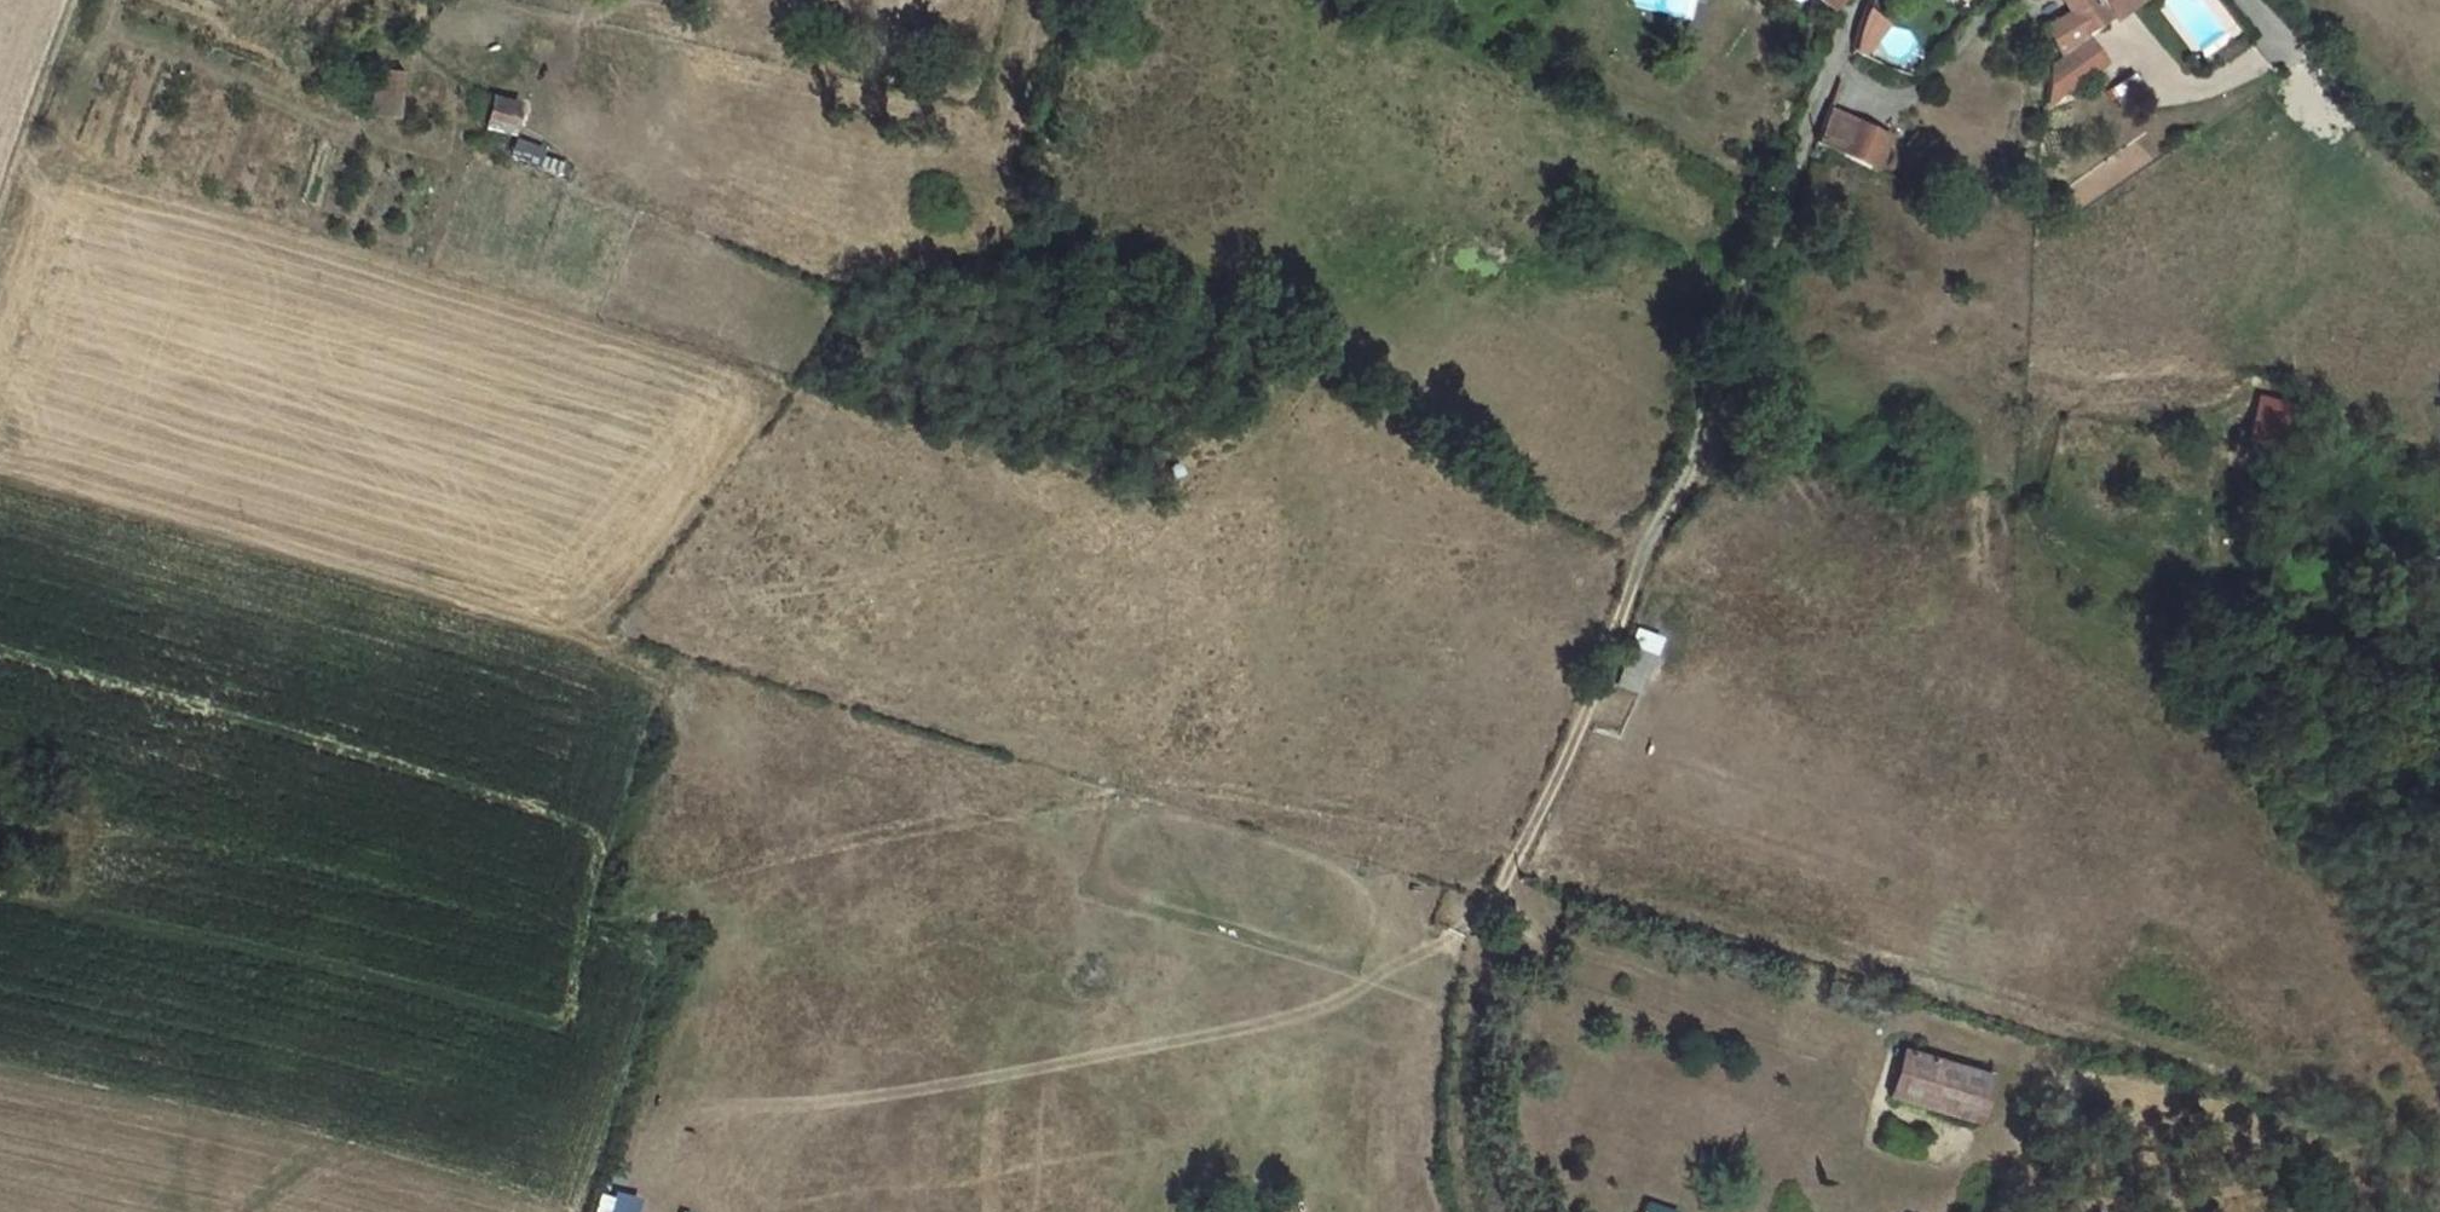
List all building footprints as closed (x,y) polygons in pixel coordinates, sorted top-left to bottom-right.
[(1826,22),(1845,0),(1800,0),(1826,22)] [(1959,2),(1972,11),(1979,0),(1961,0),(1959,2)] [(2023,7),(2025,7),(2029,14),(2049,5),(2047,0),(2020,0),(2023,7)] [(2085,1),(2085,0),(2050,0),(2062,31),(2033,42),(2042,65),(2101,42),(2085,1)] [(2147,0),(2086,0),(2085,1),(2101,42),(2104,48),(2147,0)] [(1895,43),(1872,31),(1870,44),(1868,56),(1866,74),(1876,76),(1895,43)] [(2100,85),(2080,65),(2042,99),(2060,120),(2100,85)] [(363,115),(388,119),(396,74),(371,69),(363,115)] [(478,127),(506,135),(515,104),(486,96),(478,127)] [(1846,144),(1823,132),(1810,162),(1820,167),(1830,173),(1846,144)] [(1846,144),(1830,173),(1865,191),(1880,162),(1846,144)] [(1631,627),(1610,684),(1636,694),(1657,636),(1631,627)] [(1955,1159),(1969,1109),(1880,1083),(1867,1132),(1955,1159)]
